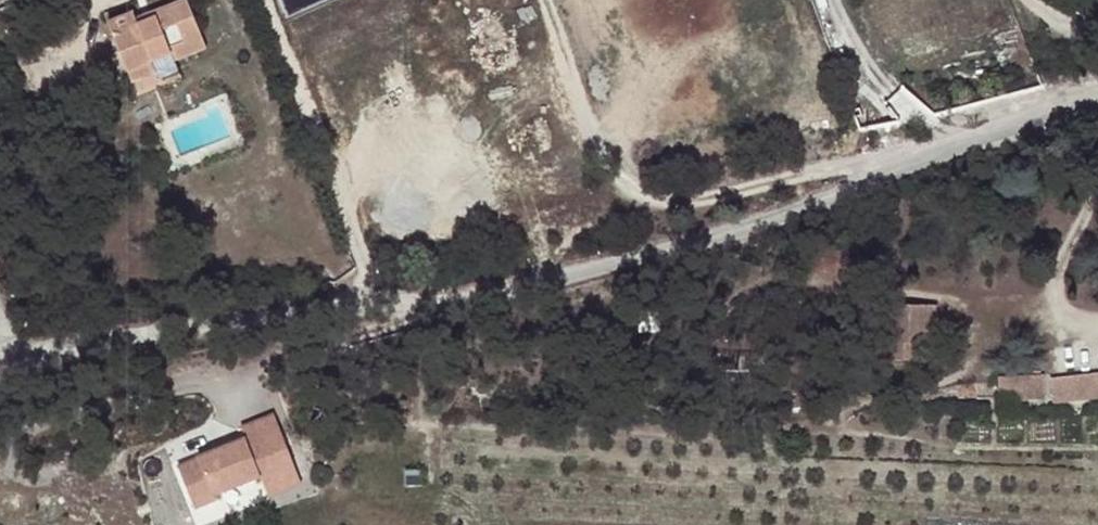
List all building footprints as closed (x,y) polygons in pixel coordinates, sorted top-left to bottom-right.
[(214,52),(196,5),(167,16),(168,21),(147,29),(142,17),(112,29),(129,77),(158,66),(162,76),(182,68),(181,64),(214,52)] [(129,77),(133,86),(162,76),(158,66),(129,77)] [(182,68),(162,76),(166,88),(187,80),(182,68)] [(933,308),(890,308),(888,346),(921,347),(922,333),(933,333),(933,308)] [(1046,381),(1048,405),(1097,400),(1097,376),(1046,381)] [(1040,377),(993,380),(995,403),(1041,400),(1040,377)] [(972,386),(953,386),(954,400),(973,399),(972,386)] [(244,424),(249,439),(182,464),(198,508),(267,482),(273,497),(309,484),(282,410),(244,424)]
